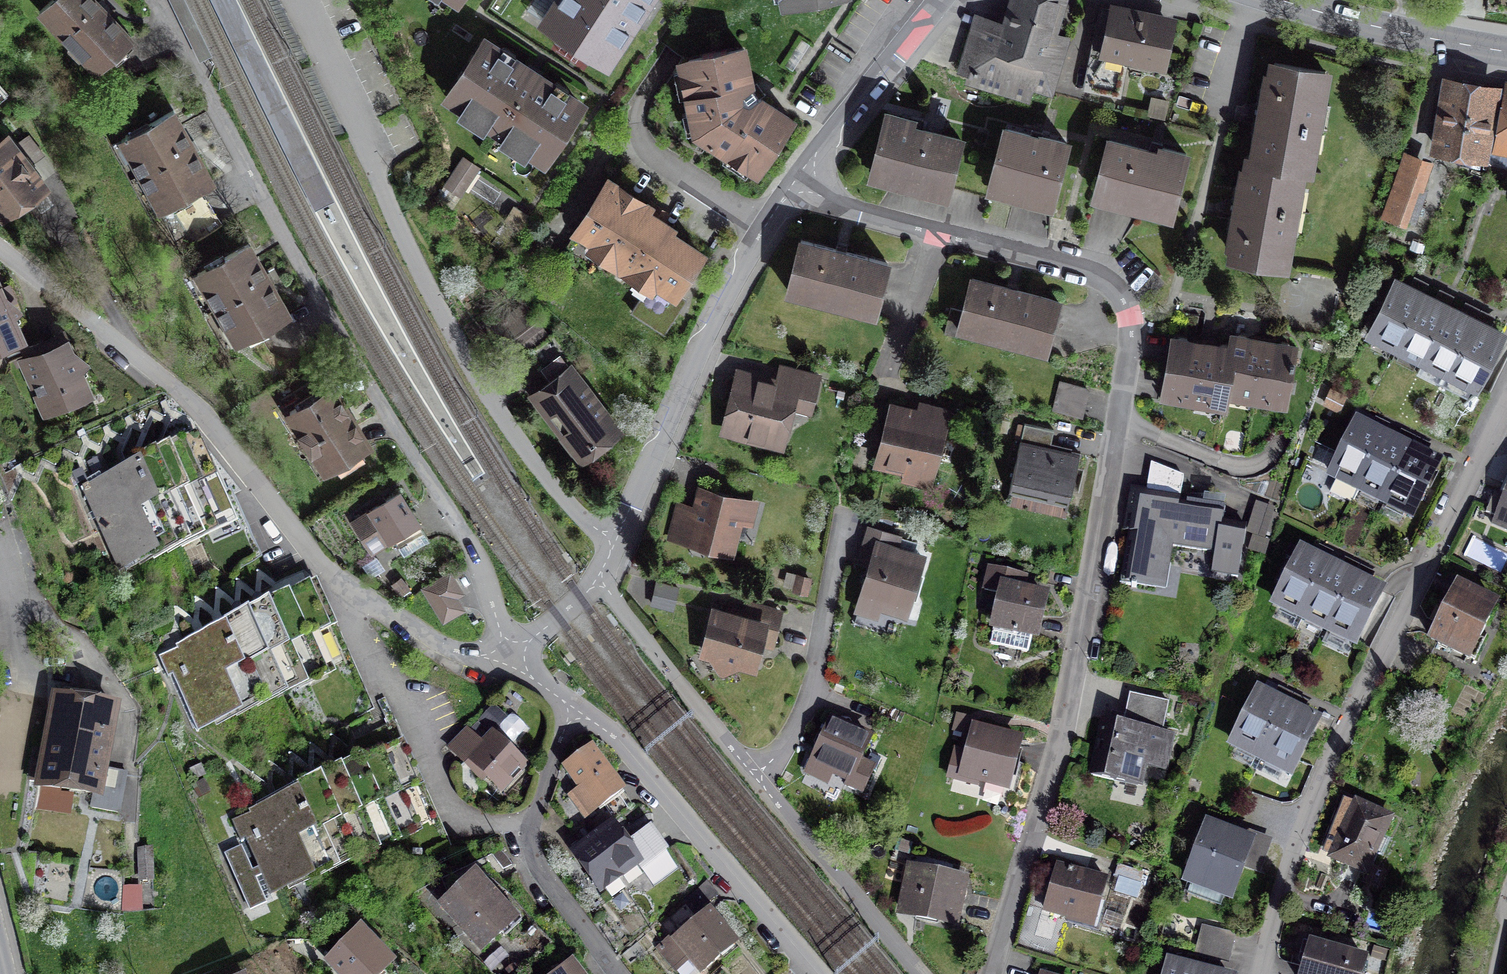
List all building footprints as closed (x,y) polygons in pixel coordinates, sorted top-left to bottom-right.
[(95,0),(53,0),(40,12),(97,71),(88,80),(111,103),(135,80),(113,57),(132,39),(95,0)] [(544,21),(607,62),(648,0),(558,0),(544,21)] [(1010,27),(976,17),(960,69),(976,74),(974,82),(1027,98),(1031,86),(1052,92),(1068,38),(1048,32),(1058,0),(1018,0),(1010,27)] [(1168,23),(1101,9),(1093,47),(1099,48),(1090,89),(1120,95),(1129,52),(1161,59),(1168,23)] [(580,104),(484,41),(449,95),(545,158),(580,104)] [(751,87),(743,50),(689,61),(684,67),(697,131),(752,167),(760,166),(790,119),(758,97),(751,87)] [(1325,71),(1271,62),(1254,160),(1301,168),(1308,169),(1325,71)] [(1478,153),(1488,90),(1453,85),(1443,147),(1478,153)] [(1503,93),(1495,138),(1506,140),(1506,94),(1503,93)] [(213,181),(173,112),(123,140),(162,210),(213,181)] [(912,121),(886,114),(872,172),(947,191),(949,183),(957,153),(961,139),(911,127),(912,121)] [(1066,144),(1005,129),(997,163),(991,185),(1051,200),(1066,144)] [(1159,153),(1109,140),(1095,192),(1171,212),(1186,154),(1161,147),(1159,153)] [(8,141),(0,147),(0,210),(3,213),(40,184),(8,141)] [(949,183),(989,193),(991,185),(997,163),(957,153),(949,183)] [(1411,188),(1421,161),(1404,155),(1385,211),(1414,222),(1425,193),(1411,188)] [(446,184),(461,193),(477,168),(463,159),(446,184)] [(1301,168),(1254,160),(1249,159),(1233,256),(1284,265),(1301,168)] [(649,206),(608,180),(577,228),(608,248),(610,260),(633,275),(637,291),(643,294),(632,311),(664,332),(681,305),(671,298),(701,252),(672,233),(671,226),(661,220),(662,219),(650,211),(649,206)] [(196,243),(221,224),(198,193),(172,212),(196,243)] [(887,262),(801,240),(788,290),(874,313),(887,262)] [(249,244),(198,273),(237,342),(288,314),(249,244)] [(1058,301),(973,279),(965,310),(951,306),(944,333),(958,336),(960,328),(1045,350),(1058,301)] [(1398,347),(1424,294),(1397,281),(1371,333),(1398,347)] [(0,347),(3,354),(22,346),(11,318),(17,312),(6,302),(4,303),(0,294),(0,348),(0,347)] [(1423,359),(1449,307),(1424,294),(1398,347),(1423,359)] [(525,304),(494,327),(510,348),(541,326),(525,304)] [(1449,372),(1475,320),(1449,307),(1423,359),(1449,372)] [(1475,320),(1449,372),(1475,385),(1501,333),(1475,320)] [(530,349),(549,373),(565,361),(573,355),(555,331),(530,349)] [(1254,394),(1263,344),(1250,341),(1246,336),(1239,335),(1235,339),(1234,346),(1226,389),(1254,394)] [(1195,397),(1204,345),(1191,343),(1187,337),(1180,337),(1174,340),(1165,391),(1195,397)] [(38,343),(23,350),(31,367),(28,368),(46,410),(87,392),(78,372),(84,365),(73,354),(71,355),(65,342),(42,351),(38,343)] [(1263,344),(1254,394),(1283,400),(1292,349),(1288,343),(1281,342),(1276,346),(1263,344)] [(1204,345),(1195,397),(1223,402),(1226,389),(1234,346),(1223,344),(1218,348),(1204,345)] [(565,361),(549,373),(555,381),(534,396),(579,455),(616,427),(565,361)] [(750,381),(740,378),(728,424),(744,428),(743,433),(776,442),(780,429),(778,429),(781,417),(786,419),(792,394),(812,399),(818,376),(783,368),(777,393),(775,392),(777,384),(757,379),(755,385),(749,384),(750,381)] [(1087,390),(1061,382),(1054,408),(1080,415),(1087,390)] [(332,385),(290,412),(301,430),(298,432),(313,455),(315,453),(327,472),(370,445),(332,385)] [(917,414),(892,407),(878,460),(910,468),(911,463),(924,466),(929,448),(935,449),(941,426),(916,419),(917,414)] [(1359,489),(1385,436),(1358,423),(1332,475),(1337,478),(1330,492),(1352,502),(1359,489)] [(1053,430),(1025,424),(1012,485),(1069,497),(1079,453),(1049,447),(1053,430)] [(1384,501),(1410,449),(1385,436),(1359,489),(1384,501)] [(91,489),(84,492),(118,567),(185,537),(203,578),(246,559),(219,500),(230,496),(213,460),(208,462),(203,465),(193,443),(173,452),(156,460),(136,469),(110,480),(91,489)] [(1410,449),(1384,501),(1411,515),(1437,462),(1410,449)] [(1212,573),(1238,577),(1247,525),(1222,522),(1225,507),(1180,500),(1183,477),(1151,463),(1146,498),(1148,498),(1145,518),(1132,516),(1122,582),(1155,587),(1159,563),(1169,565),(1172,546),(1216,553),(1212,573)] [(1495,490),(1487,512),(1495,516),(1492,523),(1506,529),(1506,495),(1495,490)] [(755,504),(702,491),(697,512),(685,509),(678,536),(730,549),(738,519),(751,522),(755,504)] [(399,492),(353,521),(372,552),(388,542),(399,558),(424,542),(414,525),(418,522),(399,492)] [(899,536),(869,527),(862,549),(874,552),(861,597),(906,611),(922,557),(895,549),(899,536)] [(1303,616),(1329,564),(1302,551),(1276,603),(1303,616)] [(1329,564),(1303,616),(1328,629),(1354,577),(1329,564)] [(1023,576),(989,569),(984,589),(1001,593),(991,644),(1028,651),(1032,634),(1037,635),(1045,596),(1020,591),(1023,576)] [(462,591),(450,572),(424,588),(444,619),(463,607),(455,595),(462,591)] [(1354,577),(1328,629),(1355,642),(1381,590),(1354,577)] [(1479,640),(1496,604),(1457,585),(1431,639),(1467,657),(1476,638),(1479,640)] [(290,599),(279,604),(287,622),(321,607),(312,589),(290,599)] [(744,619),(715,611),(704,652),(753,665),(762,631),(774,634),(780,611),(749,603),(744,619)] [(171,651),(159,657),(168,676),(173,674),(196,728),(311,677),(304,660),(294,639),(287,622),(279,604),(270,608),(249,617),(227,626),(201,638),(171,651)] [(328,624),(321,607),(287,622),(294,639),(328,624)] [(337,645),(328,624),(294,639),(304,660),(337,645)] [(345,662),(337,645),(304,660),(311,677),(345,662)] [(67,656),(48,656),(48,690),(76,690),(76,668),(67,656)] [(352,678),(345,662),(311,677),(318,693),(352,678)] [(1262,758),(1287,706),(1259,692),(1234,745),(1262,758)] [(1171,734),(1162,732),(1168,702),(1135,695),(1128,724),(1104,719),(1092,774),(1138,785),(1144,754),(1166,758),(1171,734)] [(110,709),(55,699),(40,783),(94,793),(91,807),(119,812),(126,772),(100,767),(110,709)] [(1287,706),(1262,758),(1291,772),(1316,720),(1287,706)] [(870,740),(831,721),(812,761),(850,778),(848,783),(863,790),(873,767),(860,761),(870,740)] [(389,724),(355,739),(365,763),(399,748),(389,724)] [(1019,742),(975,729),(968,753),(963,752),(960,760),(954,759),(950,776),(976,783),(978,777),(1007,785),(1019,742)] [(465,764),(470,759),(501,789),(524,766),(492,735),(483,744),(468,730),(450,749),(465,764)] [(407,766),(399,748),(365,763),(373,781),(407,766)] [(592,749),(567,767),(583,788),(571,796),(586,816),(622,790),(592,749)] [(249,814),(233,821),(241,840),(246,838),(259,868),(252,871),(243,850),(227,857),(249,907),(265,900),(256,879),(262,876),(269,892),(398,836),(390,819),(381,797),(373,781),(365,763),(357,767),(338,775),(317,784),(298,792),(276,802),(249,814)] [(415,782),(407,766),(373,781),(381,797),(415,782)] [(424,804),(415,782),(381,797),(390,819),(424,804)] [(1381,838),(1391,817),(1356,802),(1355,805),(1346,802),(1325,850),(1332,853),(1331,856),(1366,871),(1375,852),(1382,855),(1388,841),(1381,838)] [(432,821),(424,804),(390,819),(398,836),(432,821)] [(1188,880),(1230,895),(1242,865),(1251,840),(1209,825),(1188,880)] [(597,833),(592,837),(618,875),(637,862),(624,845),(611,826),(599,835),(597,833)] [(651,826),(624,845),(637,862),(642,869),(669,851),(651,826)] [(589,844),(576,853),(601,887),(618,875),(592,837),(586,840),(589,844)] [(1252,837),(1251,840),(1242,865),(1259,871),(1270,844),(1252,837)] [(1143,873),(1119,864),(1115,876),(1139,885),(1143,873)] [(1070,913),(1095,920),(1107,880),(1058,866),(1045,909),(1069,916),(1070,913)] [(964,880),(911,869),(904,899),(917,901),(914,914),(955,923),(964,880)] [(474,874),(440,904),(481,950),(515,920),(474,874)] [(706,881),(685,899),(696,911),(717,894),(706,881)] [(674,934),(658,947),(674,967),(688,955),(702,972),(735,945),(709,912),(676,938),(674,934)] [(326,958),(342,973),(379,973),(392,961),(357,927),(326,958)] [(1230,934),(1203,927),(1196,953),(1223,960),(1230,934)] [(1365,960),(1304,942),(1300,957),(1306,959),(1302,973),(1361,973),(1365,960)] [(553,973),(581,973),(571,960),(553,973)] [(1202,971),(1170,963),(1167,973),(1201,973),(1202,971)]
